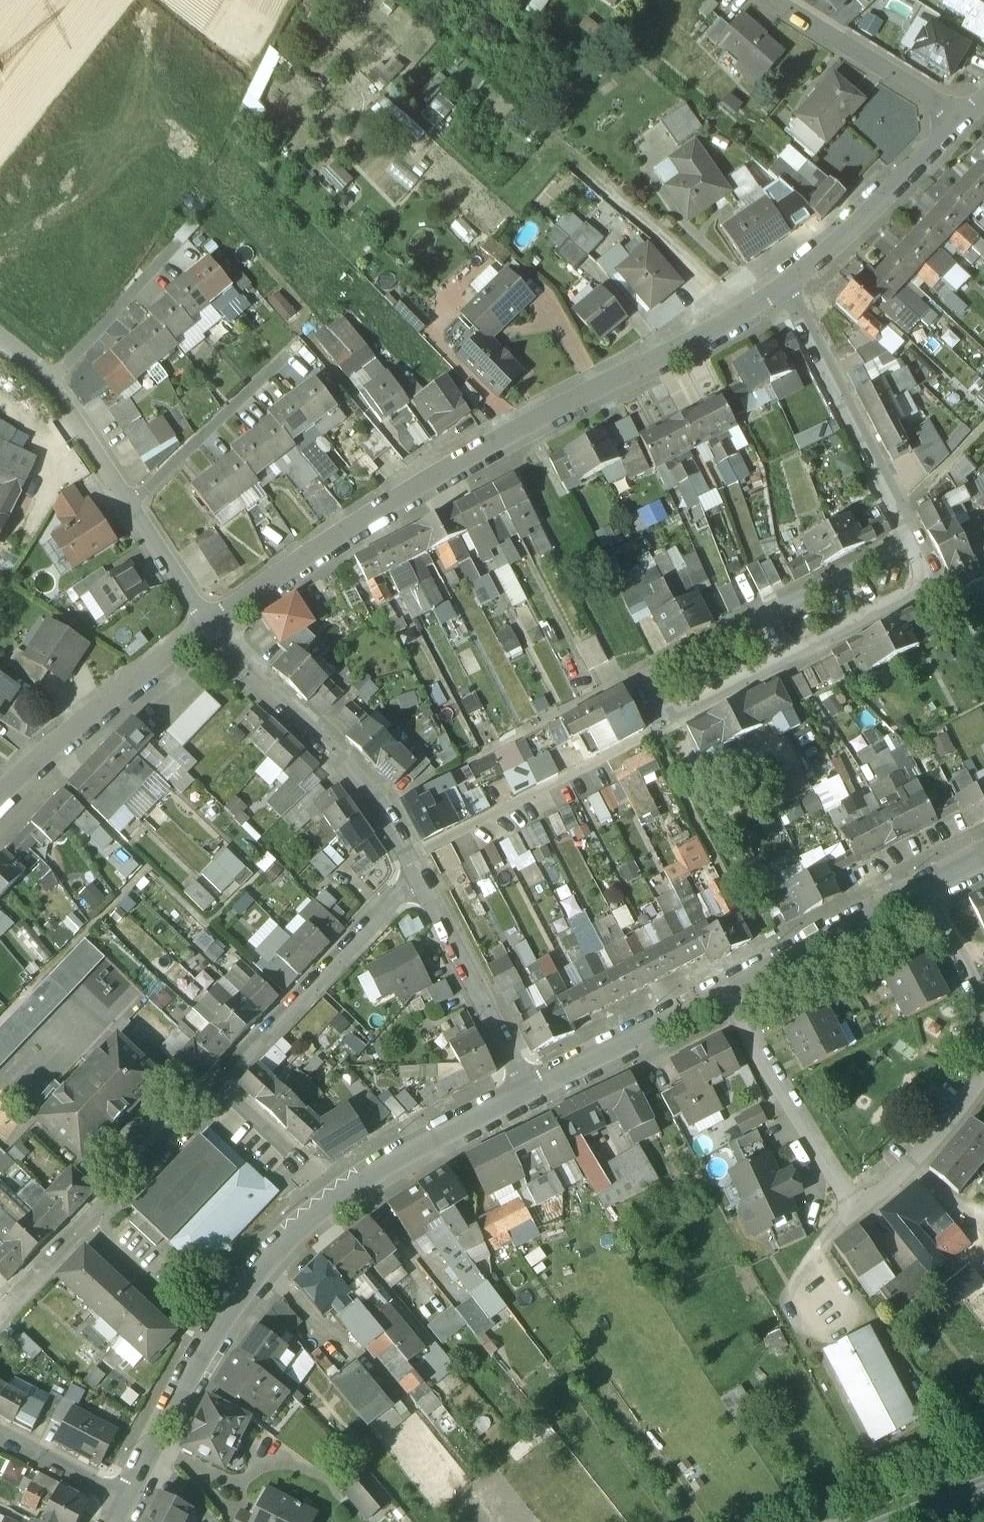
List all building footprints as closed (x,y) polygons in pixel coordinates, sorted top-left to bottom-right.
[(527,12),(536,19),(549,0),(534,0),(527,12)] [(699,12),(707,19),(719,6),(713,0),(710,0),(699,12)] [(840,8),(849,0),(832,0),(840,8)] [(867,9),(876,0),(858,0),(867,9)] [(946,5),(968,18),(983,28),(983,0),(949,0),(946,5)] [(784,55),(740,16),(730,28),(719,40),(720,41),(741,60),(735,67),(739,72),(738,74),(743,78),(744,76),(756,86),(784,55)] [(962,28),(944,17),(938,28),(968,46),(974,36),(962,28)] [(968,18),(962,28),(974,36),(983,42),(983,28),(968,18)] [(721,19),(706,37),(717,46),(720,41),(719,40),(730,28),(721,19)] [(938,28),(931,24),(926,33),(924,32),(917,44),(918,45),(913,54),(950,77),(969,47),(968,46),(938,28)] [(835,74),(797,117),(826,143),(841,125),(844,127),(846,125),(844,123),(864,100),(835,74)] [(423,116),(438,126),(454,104),(439,94),(423,116)] [(685,104),(660,122),(678,147),(703,130),(685,104)] [(687,173),(666,187),(688,219),(728,192),(695,144),(676,158),(687,173)] [(973,159),(983,169),(983,147),(973,159)] [(790,149),(769,172),(785,187),(796,173),(806,164),(790,149)] [(973,159),(972,160),(978,165),(964,180),(983,198),(983,169),(973,159)] [(767,200),(744,166),(722,181),(745,215),(723,230),(744,262),(757,253),(758,254),(790,233),(783,223),(767,200)] [(814,190),(796,173),(785,187),(807,206),(808,207),(807,208),(821,221),(845,193),(830,181),(826,178),(814,190)] [(964,180),(949,196),(970,216),(979,206),(983,201),(983,198),(964,180)] [(786,187),(767,200),(783,223),(807,206),(786,187)] [(970,216),(949,196),(934,212),(955,232),(964,223),(970,216)] [(955,232),(934,212),(919,228),(940,248),(946,241),(955,232)] [(583,226),(571,215),(558,230),(569,240),(588,257),(604,239),(586,223),(583,226)] [(981,239),(964,223),(955,232),(972,248),(981,239)] [(940,248),(919,228),(904,245),(924,265),(940,248)] [(972,248),(955,232),(946,241),(963,257),(972,248)] [(511,256),(489,237),(480,248),(502,267),(511,256)] [(972,248),(981,256),(983,259),(983,242),(981,239),(972,248)] [(588,257),(569,240),(555,254),(575,272),(588,257)] [(648,245),(618,271),(651,310),(682,285),(648,245)] [(924,265),(904,245),(888,261),(910,281),(916,274),(924,265)] [(956,265),(940,248),(924,265),(941,280),(956,265)] [(972,248),(963,257),(972,265),(981,256),(972,248)] [(207,260),(208,261),(187,278),(210,307),(231,290),(232,291),(234,290),(209,259),(207,260)] [(910,281),(888,261),(874,276),(868,270),(868,271),(895,297),(903,287),(910,281)] [(941,280),(924,265),(916,274),(933,289),(941,280)] [(956,265),(941,280),(950,289),(956,294),(970,278),(956,265)] [(508,270),(462,315),(486,339),(489,342),(490,341),(534,298),(508,270)] [(895,297),(868,271),(852,287),(873,307),(880,300),(885,304),(886,306),(895,297)] [(187,278),(167,294),(166,293),(164,294),(169,300),(170,299),(190,323),(191,322),(210,307),(187,278)] [(941,280),(933,289),(941,298),(950,289),(941,280)] [(873,307),(852,287),(836,304),(858,324),(866,315),(873,307)] [(930,311),(903,287),(895,297),(921,321),(930,311)] [(601,288),(573,311),(600,342),(627,319),(601,288)] [(921,321),(895,297),(886,306),(885,304),(881,308),(908,334),(921,321)] [(169,300),(152,315),(151,313),(149,315),(153,320),(155,319),(174,344),(176,343),(193,329),(194,330),(196,328),(191,322),(190,323),(170,299),(169,300)] [(407,299),(395,310),(419,334),(430,323),(407,299)] [(930,311),(921,321),(928,328),(937,318),(930,311)] [(884,330),(866,315),(858,324),(875,340),(884,330)] [(153,320),(135,335),(158,364),(178,348),(179,349),(180,348),(176,343),(174,344),(155,319),(153,320)] [(942,324),(936,332),(955,346),(962,338),(942,324)] [(904,344),(886,328),(884,330),(875,340),(877,342),(887,351),(893,357),(904,344)] [(135,335),(113,353),(113,352),(111,353),(135,384),(136,384),(137,383),(136,383),(147,373),(158,364),(135,335)] [(793,337),(777,345),(784,359),(800,351),(793,337)] [(486,339),(475,350),(468,347),(462,353),(464,360),(463,362),(497,397),(522,373),(490,341),(489,342),(486,339)] [(361,342),(348,353),(362,368),(374,357),(361,342)] [(877,342),(856,352),(865,364),(878,356),(887,351),(877,342)] [(777,345),(757,355),(772,385),(792,374),(784,359),(777,345)] [(887,351),(878,356),(884,368),(898,361),(893,357),(887,351)] [(362,368),(348,353),(335,364),(349,380),(362,368)] [(135,384),(112,354),(94,368),(117,397),(135,384)] [(757,355),(736,366),(745,384),(751,395),(772,385),(757,355)] [(878,356),(865,364),(865,366),(863,367),(872,386),(883,380),(905,369),(898,361),(884,368),(878,356)] [(167,375),(158,364),(147,373),(155,382),(155,383),(159,387),(169,380),(167,375)] [(863,367),(848,374),(858,393),(872,386),(863,367)] [(905,369),(883,380),(894,400),(915,389),(905,369)] [(388,376),(360,395),(382,424),(409,404),(388,376)] [(446,378),(415,400),(438,437),(471,415),(446,378)] [(338,411),(315,380),(313,380),(314,381),(292,398),(314,428),(336,411),(337,412),(338,411)] [(872,386),(858,393),(868,414),(894,400),(883,380),(872,386)] [(483,401),(467,384),(458,392),(475,409),(483,401)] [(745,384),(722,396),(727,407),(733,405),(740,401),(751,395),(745,384)] [(129,396),(109,409),(116,419),(135,406),(129,396)] [(727,407),(722,396),(701,406),(717,436),(727,431),(737,426),(727,407)] [(292,398),(270,415),(269,414),(268,415),(272,420),(273,420),(291,445),(292,444),(314,428),(292,398)] [(910,433),(894,400),(868,414),(893,463),(911,454),(902,437),(910,433)] [(740,401),(733,405),(738,415),(746,411),(740,401)] [(135,406),(116,419),(122,429),(142,416),(135,406)] [(717,436),(701,406),(680,417),(695,447),(705,442),(717,436)] [(142,416),(122,429),(129,439),(149,427),(142,416)] [(680,417),(660,427),(675,457),(687,451),(695,447),(680,417)] [(161,446),(174,438),(162,418),(149,427),(155,436),(161,446)] [(837,419),(795,435),(801,448),(842,432),(837,419)] [(272,420),(252,435),(274,465),(294,450),(295,451),(296,450),(292,444),(291,445),(273,420),(272,420)] [(928,421),(915,431),(924,444),(915,452),(929,476),(948,457),(928,421)] [(429,441),(417,424),(407,430),(419,448),(429,441)] [(149,427),(129,439),(135,449),(155,436),(149,427)] [(660,427),(640,438),(655,467),(664,463),(675,457),(660,427)] [(314,428),(292,444),(296,450),(310,469),(323,485),(337,474),(317,448),(314,450),(311,446),(322,438),(314,428)] [(391,449),(376,431),(367,439),(382,457),(391,449)] [(606,431),(585,442),(601,471),(620,462),(621,461),(615,450),(606,431)] [(739,454),(727,431),(717,436),(729,460),(739,454)] [(252,435),(232,450),(232,449),(231,450),(235,456),(235,455),(254,480),(255,480),(274,465),(252,435)] [(155,436),(135,449),(142,459),(161,446),(155,436)] [(717,436),(705,442),(718,465),(729,460),(717,436)] [(161,446),(142,459),(151,473),(179,446),(174,438),(161,446)] [(382,457),(367,439),(358,446),(367,457),(373,464),(382,457)] [(634,440),(615,450),(621,461),(640,452),(634,440)] [(0,442),(0,482),(7,486),(20,493),(36,460),(0,442)] [(585,442),(565,452),(574,471),(580,482),(601,471),(585,442)] [(698,475),(687,451),(675,457),(687,480),(698,475)] [(565,452),(550,460),(560,483),(571,477),(569,473),(574,471),(565,452)] [(621,461),(620,462),(625,472),(645,462),(640,452),(621,461)] [(235,456),(215,470),(237,500),(257,485),(258,486),(259,486),(255,480),(254,480),(235,455),(235,456)] [(373,464),(367,457),(358,464),(369,477),(377,470),(373,464)] [(675,457),(664,463),(676,486),(687,480),(675,457)] [(968,459),(951,470),(958,483),(976,472),(968,459)] [(215,470),(193,487),(192,486),(191,487),(214,518),(215,518),(215,517),(237,500),(215,470)] [(513,477),(494,487),(507,513),(516,509),(527,503),(513,477)] [(6,520),(20,493),(7,486),(0,500),(0,517),(6,520)] [(83,502),(72,486),(63,491),(53,507),(60,516),(83,502)] [(494,487),(474,497),(487,523),(498,518),(507,513),(494,487)] [(964,490),(943,500),(949,512),(970,502),(964,490)] [(474,497),(454,507),(468,533),(487,523),(474,497)] [(83,502),(60,516),(68,529),(92,512),(84,500),(83,502)] [(633,512),(641,530),(669,518),(662,500),(633,512)] [(943,500),(919,513),(929,534),(954,521),(949,512),(943,500)] [(527,503),(516,509),(527,530),(538,525),(527,503)] [(468,533),(454,507),(434,517),(448,543),(468,533)] [(68,529),(55,537),(74,567),(113,541),(94,512),(92,512),(68,529)] [(863,536),(852,514),(827,526),(843,557),(876,540),(871,531),(863,536)] [(434,517),(415,528),(428,554),(436,550),(448,543),(434,517)] [(509,539),(498,518),(487,523),(498,545),(509,539)] [(884,518),(869,526),(871,531),(876,540),(892,532),(884,518)] [(959,530),(964,541),(983,531),(983,530),(979,520),(959,530)] [(954,521),(929,534),(939,553),(964,541),(959,530),(954,521)] [(487,523),(468,533),(475,547),(479,556),(489,551),(499,546),(498,545),(487,523)] [(538,525),(527,530),(534,544),(545,538),(538,525)] [(827,526),(803,539),(814,560),(806,565),(810,574),(843,557),(827,526)] [(428,554),(415,528),(395,538),(409,564),(425,555),(428,554)] [(214,529),(195,542),(201,551),(220,539),(214,529)] [(964,541),(970,552),(983,545),(983,531),(964,541)] [(468,533),(448,543),(459,564),(469,559),(465,552),(475,547),(468,533)] [(395,538),(376,548),(389,574),(397,570),(409,564),(395,538)] [(220,539),(201,551),(208,561),(226,549),(220,539)] [(964,541),(939,553),(949,573),(974,561),(970,552),(964,541)] [(448,543),(436,550),(447,570),(459,564),(448,543)] [(509,565),(499,546),(489,551),(499,571),(509,565)] [(376,548),(354,559),(368,585),(382,578),(389,574),(376,548)] [(226,549),(208,561),(214,571),(233,559),(226,549)] [(425,555),(409,564),(419,584),(430,579),(424,568),(430,564),(425,555)] [(233,559),(214,571),(220,581),(239,568),(233,559)] [(462,564),(482,606),(503,597),(491,573),(482,577),(473,559),(462,564)] [(803,559),(788,567),(796,581),(810,574),(806,565),(803,559)] [(781,582),(770,560),(759,565),(771,588),(771,587),(781,582)] [(949,573),(959,594),(983,581),(983,580),(978,569),(974,561),(949,573)] [(759,565),(758,562),(747,568),(760,593),(771,588),(759,565)] [(409,564),(397,570),(403,580),(408,590),(419,584),(409,564)] [(109,578),(92,590),(93,590),(109,615),(145,590),(129,566),(109,578)] [(103,568),(73,588),(80,599),(93,590),(92,590),(109,578),(103,568)] [(397,570),(389,574),(395,585),(403,580),(397,570)] [(679,586),(674,577),(663,582),(674,605),(695,594),(689,581),(679,586)] [(382,578),(368,585),(378,605),(390,598),(384,586),(386,585),(382,578)] [(663,582),(652,588),(657,597),(647,603),(653,616),(674,605),(663,582)] [(735,582),(721,585),(727,611),(741,608),(735,582)] [(695,594),(674,605),(690,636),(711,625),(695,594)] [(296,597),(264,618),(281,644),(282,645),(305,630),(313,624),(296,597)] [(441,624),(458,619),(452,602),(436,608),(441,624)] [(928,604),(913,612),(918,623),(917,623),(919,628),(936,619),(928,604)] [(674,605),(653,616),(669,646),(690,636),(674,605)] [(913,612),(879,629),(895,659),(920,647),(909,627),(917,623),(918,623),(913,612)] [(54,626),(45,640),(41,637),(29,655),(28,657),(50,671),(64,681),(88,646),(51,621),(50,623),(54,626)] [(510,656),(523,649),(512,627),(498,634),(510,656)] [(879,629),(848,645),(853,655),(854,654),(861,650),(872,671),(895,659),(879,629)] [(305,630),(282,645),(281,644),(278,647),(287,655),(287,656),(294,649),(302,656),(316,641),(305,630)] [(595,637),(576,647),(589,672),(608,662),(595,637)] [(848,645),(832,653),(840,668),(857,659),(854,654),(853,655),(848,645)] [(29,655),(19,649),(8,666),(40,687),(50,671),(28,657),(29,655)] [(294,649),(287,656),(287,655),(274,669),(291,685),(311,664),(302,656),(294,649)] [(835,685),(846,680),(835,659),(823,664),(835,685)] [(327,681),(311,664),(291,685),(307,701),(316,692),(327,681)] [(831,679),(823,664),(814,669),(822,684),(831,679)] [(818,686),(810,671),(803,675),(811,691),(818,686)] [(2,699),(9,704),(19,689),(0,676),(0,702),(2,699)] [(368,676),(356,688),(367,700),(380,688),(368,676)] [(791,681),(802,702),(812,697),(801,676),(791,681)] [(342,695),(327,681),(316,692),(331,707),(342,695)] [(777,681),(733,704),(748,735),(776,720),(792,712),(777,681)] [(622,690),(560,721),(570,742),(579,738),(607,724),(633,711),(622,690)] [(205,693),(167,733),(182,748),(221,708),(205,693)] [(351,703),(340,715),(355,729),(366,717),(351,703)] [(733,704),(686,728),(707,768),(718,762),(715,757),(714,757),(712,753),(748,735),(733,704)] [(271,722),(255,707),(244,718),(260,733),(271,722)] [(633,711),(607,724),(617,744),(643,731),(633,711)] [(792,712),(776,720),(779,726),(787,722),(789,726),(797,722),(792,712)] [(384,734),(366,717),(355,729),(346,738),(364,755),(384,734)] [(132,720),(116,736),(137,756),(143,749),(153,740),(132,720)] [(260,733),(251,743),(267,758),(268,758),(287,737),(271,722),(260,733)] [(607,724),(579,738),(589,758),(617,744),(607,724)] [(553,725),(547,728),(550,733),(556,731),(553,725)] [(400,751),(384,734),(364,755),(380,771),(400,751)] [(137,756),(116,736),(101,752),(122,772),(137,756)] [(320,767),(288,737),(287,737),(268,758),(267,758),(291,780),(300,788),(320,767)] [(169,756),(153,740),(143,749),(160,766),(169,756)] [(516,744),(469,768),(474,776),(494,767),(500,778),(526,764),(516,744)] [(891,757),(887,759),(880,744),(873,748),(879,759),(889,779),(900,774),(896,765),(891,757)] [(914,764),(904,744),(895,749),(901,762),(905,769),(907,768),(914,764)] [(400,751),(380,771),(396,785),(406,774),(415,765),(414,764),(400,751)] [(122,772),(101,752),(85,768),(106,788),(122,772)] [(547,754),(526,764),(536,785),(558,774),(547,754)] [(422,755),(414,764),(415,765),(406,774),(414,781),(431,764),(422,755)] [(137,756),(122,772),(140,789),(155,773),(137,756)] [(889,779),(879,759),(872,762),(876,768),(873,769),(881,783),(889,779)] [(901,762),(896,765),(900,774),(907,770),(907,768),(905,769),(901,762)] [(526,764),(503,776),(514,797),(536,785),(526,764)] [(106,788),(85,768),(69,784),(90,804),(106,788)] [(475,779),(469,768),(462,771),(468,783),(475,779)] [(855,770),(839,779),(850,800),(850,799),(862,793),(862,794),(866,792),(855,770)] [(900,774),(889,779),(901,802),(919,793),(907,770),(900,774)] [(462,771),(449,778),(455,789),(468,783),(462,771)] [(122,772),(106,788),(124,805),(140,789),(122,772)] [(639,773),(619,783),(639,820),(658,811),(639,773)] [(969,774),(949,784),(956,798),(976,788),(969,774)] [(449,778),(428,788),(434,800),(443,795),(455,789),(449,778)] [(850,800),(839,779),(834,782),(837,787),(831,790),(840,805),(850,800)] [(901,802),(889,779),(881,783),(879,785),(891,807),(901,802)] [(291,780),(268,805),(282,819),(301,803),(308,796),(300,788),(291,780)] [(808,780),(796,786),(801,795),(813,789),(808,780)] [(327,795),(320,786),(308,796),(301,803),(306,811),(316,804),(315,803),(327,795)] [(327,795),(315,803),(316,804),(324,817),(348,800),(339,786),(327,795)] [(106,788),(90,804),(109,822),(124,805),(106,788)] [(428,788),(404,801),(414,821),(439,809),(434,800),(428,788)] [(620,807),(610,788),(599,794),(611,812),(620,807)] [(955,799),(961,810),(971,829),(983,822),(983,804),(976,788),(956,798),(955,799)] [(84,810),(63,790),(47,807),(68,826),(73,821),(84,810)] [(919,793),(901,802),(916,832),(937,822),(932,811),(921,792),(919,793)] [(862,793),(850,799),(862,822),(871,817),(869,814),(872,813),(862,794),(862,793)] [(611,818),(599,794),(588,799),(601,824),(611,818)] [(799,817),(823,811),(819,794),(795,800),(799,817)] [(443,795),(434,800),(439,809),(448,804),(443,795)] [(237,797),(227,808),(242,822),(252,811),(237,797)] [(862,822),(850,799),(850,800),(840,805),(852,827),(862,822)] [(955,799),(932,811),(937,822),(961,810),(955,799)] [(348,800),(324,817),(337,835),(361,819),(348,800)] [(485,800),(475,805),(479,815),(490,809),(485,800)] [(891,807),(881,812),(897,842),(916,832),(901,802),(891,807)] [(306,811),(301,803),(282,819),(297,833),(312,819),(306,811)] [(475,805),(473,803),(465,807),(471,819),(479,815),(475,805)] [(448,804),(439,809),(443,818),(453,814),(448,804)] [(124,805),(109,822),(119,831),(134,815),(124,805)] [(68,826),(47,807),(32,823),(42,833),(52,843),(68,826)] [(453,814),(443,818),(449,830),(471,819),(465,807),(453,814)] [(578,827),(569,808),(560,812),(569,832),(578,827)] [(439,809),(414,821),(425,842),(449,830),(443,818),(439,809)] [(84,810),(73,821),(90,836),(100,825),(84,810)] [(871,817),(862,822),(878,852),(897,842),(881,812),(871,817)] [(567,832),(558,815),(549,819),(558,837),(567,832)] [(361,819),(337,835),(350,854),(355,850),(361,846),(374,837),(361,819)] [(852,827),(841,833),(851,853),(857,863),(878,852),(862,822),(852,827)] [(42,833),(32,823),(18,838),(28,848),(42,833)] [(531,828),(541,846),(542,848),(550,843),(540,823),(531,828)] [(541,846),(531,828),(522,833),(531,852),(541,846)] [(528,853),(518,835),(509,840),(519,858),(528,853)] [(374,837),(361,846),(364,850),(370,858),(373,863),(386,854),(374,837)] [(18,838),(3,853),(14,863),(28,848),(18,838)] [(503,862),(494,845),(485,849),(494,867),(503,862)] [(361,846),(355,850),(358,855),(364,850),(361,846)] [(322,854),(337,869),(344,862),(330,847),(322,854)] [(246,870),(227,851),(214,864),(234,883),(246,870)] [(3,853),(0,857),(0,881),(8,889),(10,888),(24,873),(14,863),(3,853)] [(851,853),(827,865),(832,876),(857,863),(851,853)] [(322,854),(313,863),(326,879),(337,869),(322,854)] [(490,873),(480,854),(471,858),(481,878),(490,873)] [(366,858),(352,869),(357,875),(373,863),(370,858),(367,860),(366,858)] [(41,860),(36,866),(41,871),(46,866),(41,860)] [(234,883),(214,864),(202,876),(222,895),(234,883)] [(681,865),(666,872),(672,884),(686,876),(681,865)] [(827,865),(807,875),(822,906),(842,895),(832,876),(827,865)] [(728,896),(714,868),(705,873),(711,886),(709,887),(711,891),(716,902),(728,896)] [(24,873),(10,888),(14,892),(28,877),(24,873)] [(807,875),(786,886),(802,916),(822,906),(807,875)] [(699,910),(682,878),(672,884),(688,916),(699,910)] [(0,881),(0,898),(8,889),(0,881)] [(93,882),(81,894),(95,908),(107,897),(93,882)] [(757,887),(766,905),(775,900),(771,893),(766,883),(757,887)] [(215,903),(195,884),(185,894),(204,914),(215,903)] [(786,886),(771,893),(775,900),(786,924),(802,916),(786,886)] [(329,909),(337,902),(326,890),(318,897),(329,909)] [(716,902),(711,891),(701,896),(718,927),(727,922),(716,902)] [(970,901),(983,929),(983,894),(970,901)] [(718,927),(701,896),(694,900),(710,930),(718,927)] [(751,942),(728,896),(716,902),(727,922),(718,927),(730,952),(751,942)] [(344,929),(318,904),(303,920),(308,925),(309,924),(330,944),(344,929)] [(684,909),(665,920),(675,939),(694,929),(688,916),(684,909)] [(710,930),(699,910),(688,916),(694,929),(699,937),(708,955),(707,955),(711,962),(730,952),(718,927),(710,930)] [(585,912),(567,921),(586,960),(596,955),(606,974),(616,970),(585,912)] [(406,937),(425,930),(421,919),(402,926),(406,937)] [(675,939),(665,920),(652,926),(663,945),(675,939)] [(330,944),(309,924),(308,925),(293,941),(314,961),(330,944)] [(694,929),(675,939),(688,965),(707,955),(708,955),(699,937),(694,929)] [(204,930),(194,943),(218,962),(228,950),(204,930)] [(267,960),(271,965),(278,957),(293,941),(281,930),(259,953),(267,960)] [(635,935),(625,940),(635,959),(645,954),(635,935)] [(116,936),(104,947),(162,1009),(173,998),(149,972),(116,936)] [(663,945),(655,949),(669,975),(688,965),(675,939),(663,945)] [(0,1030),(0,1070),(106,960),(85,940),(0,1030)] [(635,959),(625,940),(614,946),(624,965),(635,959)] [(314,961),(293,941),(278,957),(299,977),(314,961)] [(576,941),(565,946),(575,966),(586,960),(576,941)] [(411,949),(370,970),(384,996),(394,991),(424,976),(425,976),(411,949)] [(645,954),(635,959),(649,985),(669,975),(655,949),(645,954)] [(596,955),(586,960),(596,980),(606,974),(596,955)] [(299,977),(278,957),(271,965),(292,984),(299,977)] [(925,957),(885,978),(896,999),(936,978),(925,957)] [(624,965),(616,970),(629,995),(649,985),(635,959),(624,965)] [(284,993),(292,984),(271,965),(267,960),(259,969),(284,993)] [(596,980),(586,960),(575,966),(585,986),(596,980)] [(258,978),(241,962),(232,971),(249,988),(258,978)] [(547,980),(537,963),(527,968),(537,985),(547,980)] [(494,979),(506,1002),(527,991),(515,968),(494,979)] [(606,974),(596,980),(609,1005),(629,995),(616,970),(606,974)] [(558,975),(547,980),(557,1000),(568,994),(558,975)] [(199,989),(186,976),(178,985),(191,997),(199,989)] [(424,976),(394,991),(403,1007),(413,996),(428,989),(430,988),(424,976)] [(278,997),(258,978),(249,988),(243,995),(262,1014),(278,997)] [(936,978),(896,999),(906,1020),(946,1000),(936,978)] [(557,1000),(547,980),(537,985),(535,986),(545,1005),(557,1000)] [(585,986),(576,990),(589,1016),(609,1005),(596,980),(585,986)] [(430,988),(428,989),(436,1005),(453,997),(446,981),(430,988)] [(236,1002),(219,985),(210,994),(227,1011),(236,1002)] [(568,994),(557,1000),(570,1026),(572,1025),(589,1016),(576,990),(568,994)] [(227,1011),(210,994),(202,1003),(219,1019),(227,1011)] [(262,1014),(243,995),(236,1002),(227,1011),(247,1030),(262,1014)] [(557,1000),(545,1005),(546,1006),(537,1011),(541,1019),(553,1044),(575,1032),(572,1025),(570,1026),(557,1000)] [(522,1001),(509,1008),(532,1054),(553,1044),(541,1019),(532,1023),(522,1001)] [(326,1029),(358,1057),(376,1037),(345,1009),(326,1029)] [(825,1009),(785,1029),(795,1050),(835,1030),(825,1009)] [(247,1030),(227,1011),(219,1019),(212,1026),(232,1045),(247,1030)] [(467,1013),(452,1020),(460,1035),(458,1036),(460,1040),(476,1031),(467,1013)] [(205,1034),(188,1018),(179,1027),(195,1043),(196,1044),(205,1034)] [(232,1045),(212,1026),(205,1034),(196,1044),(216,1062),(232,1045)] [(835,1030),(795,1050),(806,1071),(846,1050),(835,1030)] [(460,1040),(451,1044),(461,1064),(486,1051),(476,1031),(460,1040)] [(118,1035),(39,1118),(83,1161),(163,1078),(118,1035)] [(705,1050),(674,1066),(685,1087),(676,1093),(675,1093),(685,1113),(691,1124),(719,1109),(707,1085),(736,1070),(720,1039),(704,1047),(705,1050)] [(196,1044),(195,1043),(182,1056),(181,1055),(173,1063),(174,1064),(170,1068),(193,1089),(217,1064),(196,1044)] [(276,1047),(260,1064),(269,1073),(285,1057),(276,1047)] [(486,1051),(461,1064),(465,1073),(471,1085),(497,1072),(486,1051)] [(269,1073),(260,1064),(239,1085),(256,1101),(276,1080),(269,1073)] [(299,1070),(284,1087),(293,1095),(308,1079),(299,1070)] [(465,1073),(443,1084),(449,1095),(471,1085),(465,1073)] [(653,1122),(630,1075),(602,1088),(611,1107),(615,1105),(628,1133),(653,1122)] [(308,1079),(293,1095),(302,1104),(318,1088),(308,1079)] [(276,1080),(256,1101),(272,1117),(293,1095),(284,1087),(276,1080)] [(602,1088),(550,1113),(552,1115),(561,1131),(592,1185),(605,1178),(580,1135),(604,1124),(611,1107),(602,1088)] [(674,1088),(660,1095),(673,1119),(685,1113),(675,1093),(676,1093),(674,1088)] [(293,1095),(272,1117),(288,1132),(309,1111),(302,1104),(293,1095)] [(405,1112),(393,1097),(384,1104),(397,1120),(405,1112)] [(348,1108),(322,1124),(325,1126),(312,1141),(331,1159),(367,1137),(348,1108)] [(757,1110),(736,1121),(742,1134),(764,1123),(757,1110)] [(309,1111),(288,1132),(305,1148),(312,1141),(325,1126),(322,1124),(309,1111)] [(552,1115),(505,1139),(513,1155),(535,1144),(561,1131),(552,1115)] [(930,1171),(957,1195),(983,1163),(983,1132),(972,1121),(930,1171)] [(653,1122),(628,1133),(634,1145),(658,1133),(653,1122)] [(561,1131),(535,1144),(549,1172),(573,1160),(566,1146),(568,1145),(561,1131)] [(757,1131),(735,1142),(747,1167),(769,1157),(757,1131)] [(202,1138),(134,1208),(170,1243),(238,1173),(233,1167),(202,1138)] [(505,1139),(468,1158),(484,1189),(485,1189),(508,1178),(521,1171),(513,1155),(505,1139)] [(636,1149),(618,1158),(636,1193),(645,1188),(638,1173),(646,1169),(636,1149)] [(778,1178),(769,1157),(747,1167),(737,1171),(751,1202),(742,1206),(740,1213),(750,1234),(757,1237),(769,1231),(771,1230),(768,1225),(795,1213),(788,1200),(801,1194),(791,1172),(778,1178)] [(253,1171),(241,1159),(233,1167),(238,1173),(245,1179),(253,1171)] [(33,1180),(15,1163),(10,1168),(16,1173),(12,1177),(24,1189),(33,1180)] [(447,1169),(419,1187),(439,1218),(454,1208),(467,1199),(447,1169)] [(73,1170),(49,1195),(50,1196),(70,1216),(71,1216),(95,1191),(73,1170)] [(253,1171),(245,1179),(238,1173),(170,1243),(202,1274),(279,1193),(266,1180),(265,1182),(253,1171)] [(521,1171),(508,1178),(514,1191),(521,1202),(526,1212),(536,1207),(528,1189),(521,1171)] [(553,1176),(528,1189),(536,1207),(562,1192),(553,1176)] [(485,1189),(489,1197),(493,1195),(497,1203),(510,1196),(509,1194),(514,1191),(508,1178),(485,1189)] [(605,1178),(592,1185),(604,1209),(618,1201),(605,1178)] [(49,1195),(33,1180),(24,1189),(42,1205),(50,1196),(49,1195)] [(954,1279),(943,1266),(970,1246),(918,1186),(884,1214),(920,1262),(935,1280),(953,1304),(960,1299),(961,1301),(968,1295),(954,1279)] [(419,1187),(389,1206),(414,1244),(426,1236),(444,1225),(439,1218),(419,1187)] [(42,1205),(34,1213),(54,1232),(70,1216),(50,1196),(42,1205)] [(521,1202),(475,1225),(481,1235),(484,1243),(529,1219),(526,1212),(521,1202)] [(28,1219),(11,1203),(2,1212),(20,1228),(28,1219)] [(454,1208),(439,1218),(444,1225),(452,1237),(466,1230),(454,1208)] [(2,1212),(0,1214),(0,1227),(11,1238),(20,1228),(2,1212)] [(54,1232),(34,1213),(28,1219),(20,1228),(40,1248),(54,1232)] [(795,1213),(768,1225),(771,1230),(769,1231),(779,1252),(807,1239),(795,1213)] [(370,1220),(349,1237),(374,1268),(385,1282),(398,1272),(402,1268),(392,1256),(397,1253),(370,1220)] [(426,1236),(471,1295),(488,1283),(473,1266),(452,1237),(444,1225),(426,1236)] [(0,1227),(0,1242),(3,1245),(4,1245),(11,1238),(0,1227)] [(11,1238),(4,1245),(24,1264),(40,1248),(20,1228),(11,1238)] [(879,1258),(859,1228),(833,1247),(853,1275),(879,1258)] [(484,1243),(481,1235),(470,1239),(466,1230),(452,1237),(473,1266),(488,1257),(484,1243)] [(374,1268),(349,1237),(322,1259),(346,1289),(363,1275),(374,1268)] [(4,1245),(3,1245),(0,1249),(0,1273),(8,1281),(24,1264),(4,1245)] [(149,1309),(85,1247),(56,1277),(58,1279),(60,1276),(91,1305),(89,1308),(90,1310),(93,1307),(123,1336),(149,1309)] [(879,1258),(853,1275),(870,1298),(878,1292),(878,1291),(894,1280),(879,1258)] [(322,1259),(296,1286),(323,1319),(333,1311),(351,1296),(346,1289),(322,1259)] [(920,1262),(895,1279),(911,1298),(935,1280),(920,1262)] [(971,1266),(954,1279),(968,1295),(983,1282),(983,1281),(971,1266)] [(398,1272),(385,1282),(392,1291),(405,1280),(398,1272)] [(389,1307),(363,1275),(346,1289),(351,1296),(368,1316),(372,1320),(389,1307)] [(911,1298),(895,1279),(894,1280),(878,1291),(878,1292),(894,1311),(911,1298)] [(507,1308),(488,1283),(471,1295),(473,1299),(489,1321),(507,1308)] [(368,1316),(351,1296),(333,1311),(349,1331),(368,1316)] [(489,1321),(473,1299),(456,1311),(467,1325),(478,1340),(484,1335),(495,1327),(489,1321)] [(302,1326),(282,1301),(271,1312),(291,1336),(302,1326)] [(426,1352),(389,1307),(372,1320),(383,1335),(409,1366),(415,1361),(426,1352)] [(456,1311),(453,1308),(438,1321),(451,1337),(467,1325),(456,1311)] [(123,1336),(122,1338),(148,1363),(157,1353),(160,1356),(170,1345),(168,1343),(176,1334),(149,1309),(123,1336)] [(442,1345),(451,1337),(438,1321),(428,1328),(442,1345)] [(285,1353),(288,1350),(258,1327),(237,1355),(277,1384),(282,1377),(295,1360),(285,1353)] [(886,1377),(875,1356),(880,1353),(875,1343),(870,1346),(864,1334),(832,1351),(838,1362),(834,1365),(839,1375),(843,1372),(855,1393),(850,1396),(855,1406),(860,1403),(879,1439),(910,1422),(891,1387),(896,1384),(891,1374),(886,1377)] [(409,1366),(383,1335),(369,1347),(409,1396),(416,1390),(423,1384),(412,1370),(409,1366)] [(484,1335),(478,1340),(491,1357),(498,1352),(484,1335)] [(27,1336),(20,1342),(34,1359),(41,1353),(27,1336)] [(277,1384),(237,1355),(216,1387),(226,1395),(229,1392),(240,1401),(242,1399),(264,1415),(271,1406),(273,1407),(284,1389),(277,1384)] [(415,1361),(409,1366),(412,1370),(419,1365),(415,1361)] [(392,1410),(354,1364),(330,1383),(368,1429),(392,1410)] [(297,1389),(282,1377),(277,1384),(284,1389),(288,1392),(292,1396),(297,1389)] [(435,1399),(423,1384),(416,1390),(428,1405),(435,1399)] [(7,1388),(0,1401),(0,1417),(15,1424),(28,1399),(7,1388)] [(40,1416),(53,1422),(65,1399),(52,1393),(45,1408),(40,1416)] [(45,1408),(28,1399),(15,1424),(31,1433),(40,1416),(45,1408)] [(65,1399),(53,1422),(65,1429),(75,1410),(77,1406),(65,1399)] [(250,1420),(208,1399),(190,1436),(186,1437),(182,1446),(184,1452),(192,1458),(196,1456),(223,1470),(232,1454),(235,1456),(241,1444),(238,1442),(250,1420)] [(118,1433),(75,1410),(65,1429),(58,1443),(101,1466),(118,1433)] [(525,1440),(509,1453),(516,1462),(533,1448),(525,1440)] [(61,1485),(38,1474),(33,1484),(56,1495),(61,1485)] [(369,1476),(348,1495),(367,1518),(389,1499),(369,1476)] [(33,1483),(23,1478),(17,1489),(27,1494),(33,1483)] [(33,1484),(33,1483),(27,1494),(41,1501),(50,1506),(56,1495),(33,1484)] [(90,1501),(61,1485),(56,1495),(50,1506),(80,1521),(90,1501)] [(269,1492),(255,1519),(253,1521),(296,1521),(303,1508),(298,1505),(297,1507),(269,1492)] [(161,1493),(146,1521),(186,1521),(187,1519),(189,1520),(194,1510),(161,1493)] [(41,1501),(27,1494),(22,1505),(36,1512),(41,1501)] [(41,1501),(36,1512),(32,1520),(33,1521),(34,1521),(42,1521),(50,1506),(41,1501)] [(50,1506),(42,1521),(80,1521),(50,1506)] [(243,1513),(238,1521),(253,1521),(255,1519),(243,1513)]
